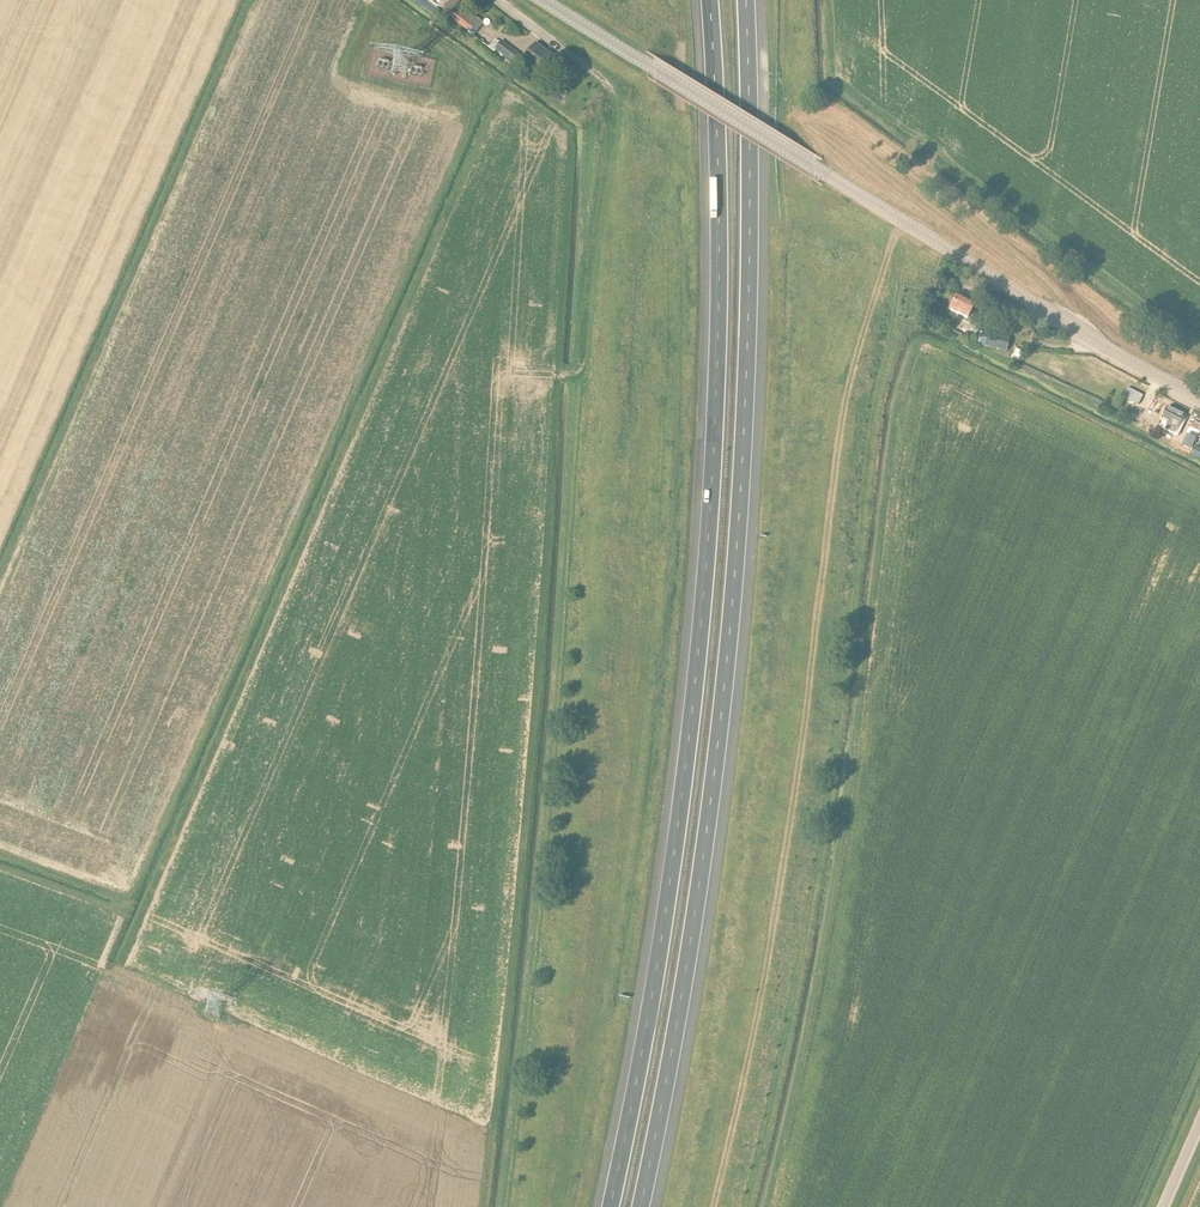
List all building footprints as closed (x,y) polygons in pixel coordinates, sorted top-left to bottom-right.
[(439,8),(450,17),(451,17),(450,18),(452,20),(460,25),(470,32),(474,27),(466,21),(454,12),(455,11),(458,6),(461,2),(463,3),(465,4),(466,4),(467,4),(468,4),(469,4),(470,3),(471,3),(471,2),(472,2),(472,1),(473,1),(473,0),(445,0),(444,1),(442,0),(427,0),(439,8)] [(471,14),(466,21),(474,27),(470,32),(474,35),(478,29),(483,22),(471,14)] [(516,51),(501,41),(495,50),(504,57),(503,58),(514,66),(521,56),(516,52),(516,51)] [(536,44),(524,60),(542,73),(554,57),(536,44)] [(976,303),(958,294),(950,310),(968,319),(976,303)] [(989,333),(986,346),(1006,351),(1009,338),(989,333)] [(1015,350),(1012,358),(1019,361),(1022,353),(1015,350)] [(1128,387),(1122,397),(1138,404),(1143,394),(1128,387)] [(1099,390),(1094,399),(1102,403),(1107,395),(1099,390)] [(1185,422),(1182,420),(1184,416),(1167,407),(1161,420),(1168,423),(1165,430),(1178,436),(1185,422)] [(1182,444),(1182,445),(1190,449),(1191,448),(1195,438),(1196,437),(1187,433),(1185,437),(1182,444)] [(1191,455),(1199,460),(1199,448),(1196,446),(1191,455)]
